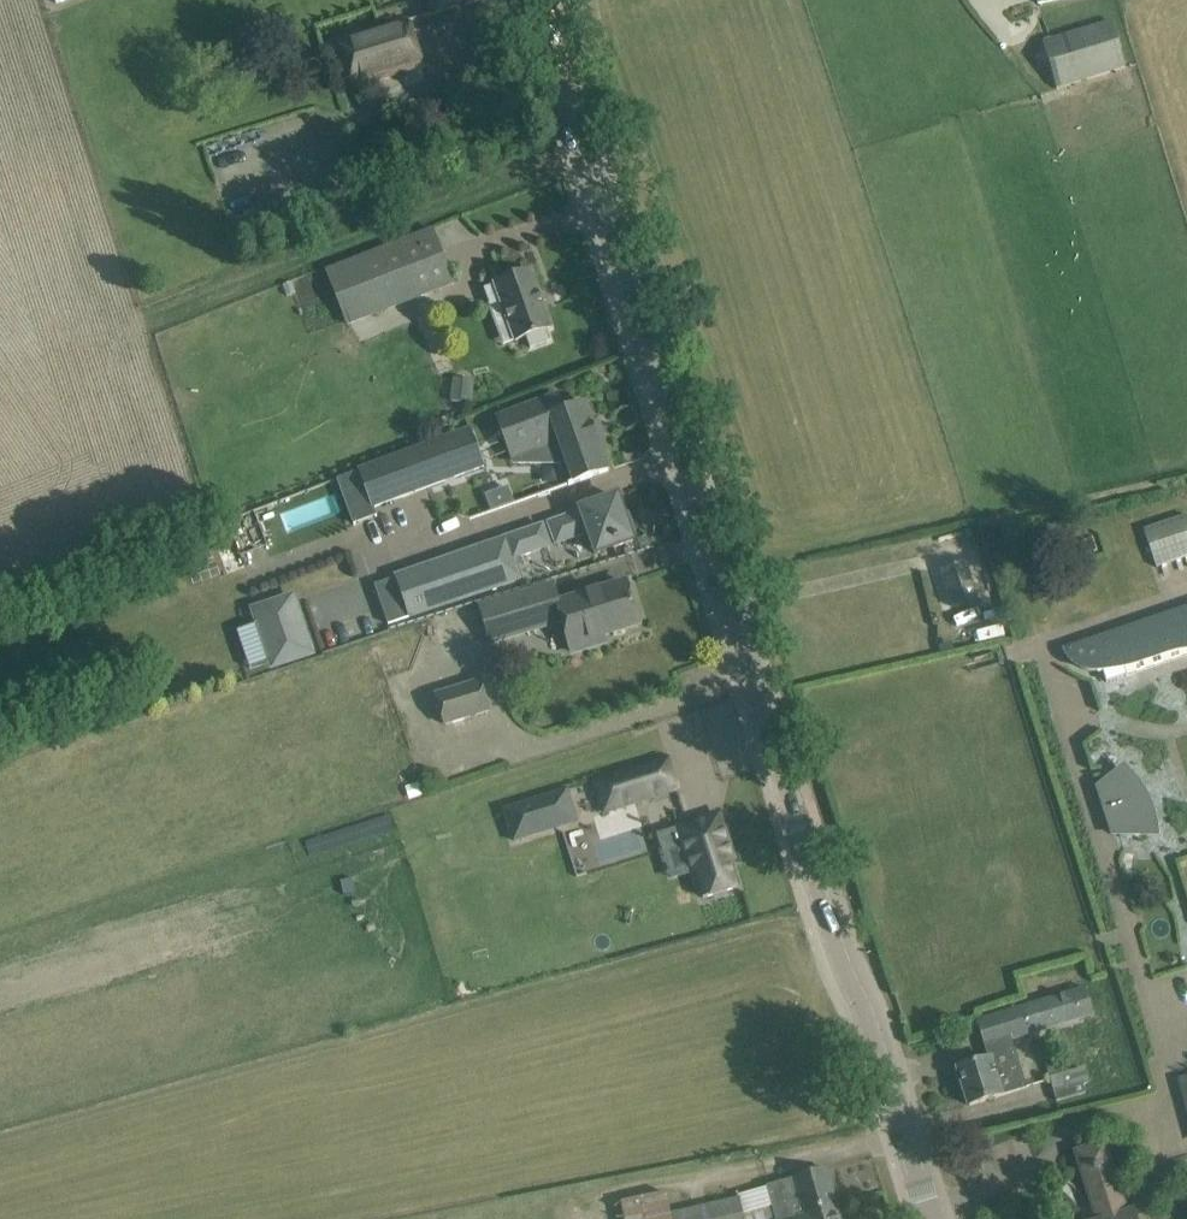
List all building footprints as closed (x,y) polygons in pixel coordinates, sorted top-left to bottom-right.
[(433,15),(479,0),(428,0),(433,15)] [(1125,67),(1111,21),(1042,42),(1056,88),(1125,67)] [(422,67),(409,23),(340,43),(353,88),(422,67)] [(454,285),(432,232),(326,276),(348,328),(454,285)] [(507,319),(515,341),(526,337),(529,347),(551,339),(548,329),(551,328),(531,271),(508,279),(495,284),(482,288),(495,324),(507,319)] [(451,401),(471,403),(473,388),(452,386),(451,401)] [(608,470),(584,404),(563,412),(557,396),(497,418),(514,464),(560,465),(567,485),(608,470)] [(483,466),(469,429),(359,470),(372,507),(483,466)] [(577,513),(548,523),(556,544),(558,543),(589,533),(594,548),(597,554),(613,548),(633,541),(630,533),(634,532),(628,515),(624,516),(621,508),(617,497),(612,499),(581,510),(582,511),(577,513)] [(1142,527),(1157,566),(1186,555),(1186,513),(1186,511),(1142,527)] [(429,567),(375,586),(388,624),(498,586),(518,580),(519,580),(512,560),(550,546),(543,525),(503,539),(504,541),(494,544),(443,562),(429,567)] [(972,525),(932,538),(954,607),(994,594),(972,525)] [(559,603),(553,584),(478,607),(490,645),(563,622),(572,652),(605,642),(603,635),(638,624),(625,582),(559,603)] [(261,623),(237,631),(250,669),(274,661),(275,663),(308,652),(291,600),(257,612),(261,623)] [(1065,650),(1069,659),(1076,666),(1084,670),(1094,672),(1103,671),(1103,670),(1122,663),(1127,676),(1186,655),(1186,608),(1065,650)] [(490,711),(480,679),(434,693),(444,725),(490,711)] [(669,760),(596,783),(605,814),(679,792),(669,760)] [(1122,770),(1098,788),(1113,833),(1143,834),(1142,817),(1139,800),(1132,784),(1122,770)] [(568,792),(505,811),(515,842),(578,823),(568,792)] [(720,816),(678,830),(692,876),(696,875),(704,900),(739,889),(728,853),(731,852),(720,816)] [(981,1062),(958,1068),(969,1106),(992,1099),(1001,1096),(1027,1089),(1012,1040),(1060,1025),(1094,1015),(1094,1013),(1087,989),(1052,1000),(978,1022),(986,1047),(990,1059),(981,1062)] [(1090,1083),(1085,1066),(1049,1077),(1056,1100),(1085,1092),(1083,1085),(1090,1083)] [(1104,1144),(1077,1152),(1098,1218),(1134,1218),(1132,1212),(1126,1214),(1104,1144)] [(805,1218),(818,1215),(817,1210),(836,1204),(827,1169),(767,1186),(772,1204),(742,1212),(738,1197),(670,1213),(666,1192),(620,1202),(624,1218),(805,1218)] [(836,1204),(817,1210),(818,1215),(805,1218),(841,1218),(836,1204)]
